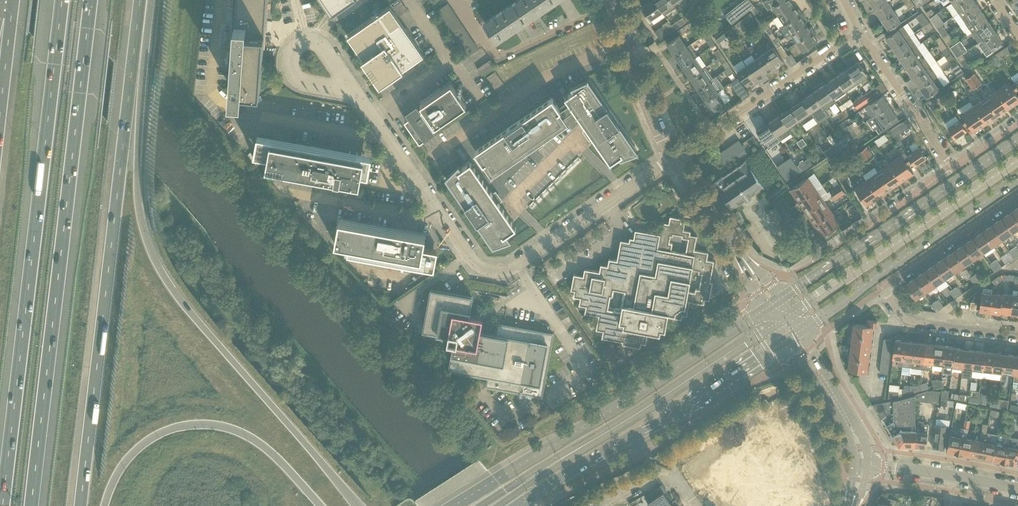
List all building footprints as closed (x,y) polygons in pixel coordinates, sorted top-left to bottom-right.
[(231,25),(232,25),(231,43),(233,43),(230,87),(260,89),(264,46),(265,46),(265,45),(264,45),(264,35),(266,35),(267,20),(265,20),(267,0),(234,0),(233,11),(232,11),(231,25)] [(332,13),(350,0),(323,0),(332,13)] [(399,16),(407,10),(400,0),(396,0),(390,4),(399,16)] [(513,3),(525,20),(555,1),(554,0),(517,0),(513,3)] [(653,0),(642,8),(642,7),(650,20),(650,19),(661,11),(653,0)] [(661,11),(664,15),(675,8),(672,3),(670,0),(653,0),(661,11)] [(725,15),(731,23),(754,6),(749,0),(744,0),(725,15)] [(763,3),(768,10),(772,7),(778,15),(793,6),(789,1),(790,0),(767,0),(763,3)] [(875,9),(886,1),(885,0),(869,0),(875,9)] [(904,3),(908,8),(913,5),(910,0),(909,0),(904,3)] [(957,12),(974,1),(973,0),(955,0),(951,3),(957,12)] [(875,9),(881,18),(893,11),(886,1),(875,9)] [(957,12),(964,23),(981,12),(974,1),(957,12)] [(438,10),(441,15),(451,8),(448,3),(438,10)] [(513,3),(484,22),(496,40),(525,20),(513,3)] [(778,15),(784,24),(801,13),(798,9),(796,10),(793,6),(778,15)] [(368,67),(376,78),(381,85),(423,55),(390,7),(347,37),(368,67)] [(441,15),(445,20),(455,13),(451,8),(441,15)] [(926,13),(929,17),(935,14),(932,9),(926,13)] [(893,11),(881,18),(882,20),(880,21),(884,26),(886,25),(889,29),(888,29),(888,30),(900,21),(899,21),(893,11)] [(935,14),(929,17),(934,23),(937,28),(937,27),(939,26),(942,24),(944,23),(937,12),(935,14)] [(964,23),(971,33),(988,21),(981,12),(964,23)] [(445,20),(448,25),(458,18),(455,13),(445,20)] [(688,13),(683,17),(686,22),(692,18),(688,13)] [(750,13),(741,20),(744,23),(753,16),(750,13)] [(784,24),(779,28),(785,36),(790,33),(805,24),(801,18),(804,17),(801,13),(784,24)] [(929,22),(922,13),(916,17),(922,26),(929,22)] [(448,25),(452,30),(461,24),(458,18),(448,25)] [(677,21),(671,25),(674,29),(680,25),(677,21)] [(971,33),(978,42),(994,31),(988,21),(971,33)] [(452,30),(455,35),(465,29),(461,24),(452,30)] [(766,24),(763,26),(765,30),(769,35),(772,33),(769,27),(766,24)] [(790,33),(797,42),(814,31),(811,26),(808,28),(805,24),(790,33)] [(937,27),(937,28),(943,37),(944,37),(948,34),(942,24),(939,26),(937,27)] [(886,38),(893,47),(910,36),(903,26),(897,29),(885,37),(886,38)] [(699,30),(703,36),(707,33),(703,27),(699,30)] [(455,35),(458,40),(468,34),(465,29),(455,35)] [(814,31),(797,42),(803,51),(817,41),(814,36),(816,35),(814,31)] [(994,31),(978,42),(978,43),(977,43),(987,57),(993,52),(991,49),(1002,41),(1001,41),(994,31)] [(707,33),(703,36),(707,42),(711,39),(707,33)] [(724,33),(716,40),(718,43),(727,37),(724,33)] [(458,40),(462,45),(472,39),(468,34),(458,40)] [(675,54),(675,55),(686,47),(678,35),(679,35),(678,34),(666,43),(667,43),(674,54),(675,54)] [(944,37),(943,37),(950,47),(955,44),(955,43),(948,34),(944,37)] [(893,47),(900,57),(917,46),(910,36),(893,47)] [(940,37),(934,41),(937,46),(943,42),(940,37)] [(462,45),(465,50),(475,44),(472,39),(462,45)] [(955,44),(950,47),(957,57),(962,53),(966,50),(960,41),(955,44)] [(943,42),(937,46),(941,51),(947,47),(943,42)] [(475,44),(465,50),(469,55),(478,49),(475,44)] [(686,47),(675,55),(682,65),(682,66),(683,65),(683,66),(694,58),(697,56),(689,45),(686,47)] [(900,57),(906,67),(923,55),(917,46),(900,57)] [(996,54),(999,59),(1011,51),(1008,46),(996,54)] [(773,47),(764,53),(775,70),(780,67),(778,65),(783,61),(773,47)] [(714,52),(718,58),(723,55),(718,49),(714,52)] [(950,52),(945,56),(951,66),(957,62),(950,52)] [(764,53),(755,59),(765,74),(770,70),(771,73),(775,70),(764,53)] [(957,57),(956,57),(960,63),(966,59),(962,53),(957,57)] [(723,55),(718,58),(722,64),(727,61),(723,55)] [(906,67),(914,78),(930,66),(923,55),(906,67)] [(690,77),(691,77),(702,69),(694,58),(683,66),(690,76),(690,77)] [(477,69),(481,75),(495,66),(490,59),(477,69)] [(755,59),(746,65),(758,82),(762,79),(760,77),(765,74),(755,59)] [(846,69),(857,85),(861,82),(863,82),(867,80),(867,78),(868,77),(858,61),(857,62),(858,62),(847,70),(846,69)] [(951,66),(958,77),(964,73),(957,62),(951,66)] [(758,82),(746,65),(737,72),(747,86),(752,82),(754,85),(758,82)] [(914,78),(920,87),(937,76),(930,66),(914,78)] [(702,69),(691,77),(698,88),(697,88),(698,89),(698,88),(713,79),(705,67),(702,69)] [(726,75),(733,71),(730,67),(723,71),(726,75)] [(835,77),(843,89),(845,92),(856,84),(846,69),(846,70),(836,77),(835,77)] [(487,77),(498,94),(507,88),(495,71),(487,77)] [(974,72),(970,75),(977,86),(981,83),(974,72)] [(977,86),(970,75),(965,79),(972,89),(977,86)] [(706,99),(717,92),(723,87),(716,76),(713,79),(698,88),(706,99)] [(937,76),(920,87),(927,97),(926,97),(939,89),(938,89),(943,86),(938,78),(937,76)] [(835,78),(824,85),(832,96),(835,100),(846,93),(845,92),(843,89),(835,77),(835,78)] [(738,78),(734,81),(730,83),(742,100),(749,95),(738,78)] [(568,103),(593,138),(610,163),(619,157),(620,159),(639,152),(634,146),(589,80),(588,79),(570,87),(573,91),(568,95),(571,100),(568,103)] [(997,90),(1009,108),(1017,102),(1017,96),(1015,92),(1017,89),(1017,87),(1014,82),(1015,83),(1010,85),(1008,82),(997,90)] [(421,108),(409,116),(404,119),(419,141),(429,134),(427,131),(466,105),(451,83),(420,104),(422,107),(421,108)] [(882,83),(871,91),(871,92),(875,96),(886,89),(884,86),(883,84),(882,83)] [(824,85),(813,93),(821,104),(832,96),(824,85),(824,84),(823,85),(824,85)] [(271,89),(274,94),(280,90),(276,85),(271,89)] [(558,89),(562,94),(567,91),(563,85),(558,89)] [(997,90),(985,98),(997,116),(1009,108),(997,90)] [(871,91),(864,95),(864,96),(865,96),(868,101),(875,96),(871,92),(871,91)] [(710,114),(718,109),(722,114),(732,107),(728,101),(725,103),(717,92),(706,99),(705,100),(706,100),(704,101),(707,106),(706,107),(710,114)] [(813,93),(802,100),(813,117),(824,109),(821,104),(813,93),(813,92),(812,92),(813,93)] [(940,92),(931,99),(934,103),(944,97),(940,92)] [(263,99),(261,95),(253,100),(255,104),(263,99)] [(864,95),(853,103),(857,109),(863,104),(868,101),(865,96),(864,96),(864,95)] [(865,107),(872,118),(889,106),(881,96),(882,96),(882,95),(865,107)] [(477,149),(474,151),(483,163),(486,161),(490,167),(492,169),(492,170),(494,169),(497,167),(523,149),(533,142),(559,124),(557,121),(556,121),(562,117),(558,112),(561,110),(560,108),(552,97),(549,99),(477,149)] [(985,98),(973,106),(986,124),(997,116),(985,98)] [(801,101),(791,108),(799,119),(802,124),(806,130),(817,123),(813,117),(802,100),(801,100),(801,101)] [(853,104),(842,111),(843,112),(846,116),(856,109),(853,104)] [(889,106),(872,118),(879,127),(877,129),(880,133),(899,120),(895,115),(895,116),(889,106)] [(964,118),(960,120),(964,126),(968,124),(974,132),(986,124),(973,106),(961,114),(964,118)] [(790,108),(780,115),(788,126),(799,119),(791,108),(790,107),(790,108)] [(842,111),(837,115),(841,120),(846,116),(843,112),(842,111)] [(779,116),(768,123),(776,135),(780,141),(792,133),(788,126),(780,115),(779,116),(779,115),(779,116)] [(955,116),(944,123),(947,128),(954,139),(966,130),(964,127),(964,126),(960,120),(959,120),(955,116)] [(907,119),(890,130),(898,142),(901,139),(898,134),(911,125),(907,119)] [(855,121),(847,127),(851,133),(853,132),(859,127),(855,121)] [(757,130),(756,131),(762,139),(765,143),(768,149),(780,141),(776,135),(768,123),(767,123),(768,124),(757,131),(757,130)] [(853,132),(851,133),(854,137),(862,131),(859,127),(853,132)] [(885,133),(877,141),(881,145),(889,137),(885,133)] [(253,153),(268,156),(266,166),(334,179),(334,181),(354,185),(354,182),(359,183),(361,173),(368,174),(372,155),(257,134),(253,153)] [(830,135),(827,137),(832,145),(836,151),(847,143),(848,143),(844,137),(836,143),(830,135)] [(746,140),(750,145),(756,141),(753,136),(746,140)] [(803,138),(797,142),(801,148),(806,144),(803,138)] [(739,141),(720,154),(726,162),(735,156),(737,159),(746,153),(744,150),(745,149),(739,141)] [(855,142),(851,146),(854,151),(859,147),(855,142)] [(909,146),(903,150),(907,155),(912,162),(914,166),(926,158),(918,147),(915,142),(909,146)] [(847,143),(836,151),(842,159),(853,151),(847,143)] [(832,146),(823,152),(827,157),(836,150),(832,146)] [(866,146),(862,149),(869,159),(873,156),(866,146)] [(900,156),(889,163),(902,181),(913,173),(907,165),(911,163),(911,162),(912,162),(907,155),(903,150),(902,148),(902,147),(901,147),(898,149),(898,150),(902,155),(901,156),(900,156)] [(859,151),(858,152),(864,162),(869,159),(862,149),(859,151)] [(791,157),(777,167),(787,181),(800,171),(791,157)] [(808,158),(799,164),(803,169),(812,163),(808,158)] [(885,167),(878,171),(890,189),(902,181),(889,163),(887,160),(882,163),(885,167)] [(719,190),(732,209),(746,200),(752,197),(751,196),(764,187),(751,168),(751,169),(745,161),(737,167),(737,168),(723,177),(723,176),(714,182),(719,190)] [(445,178),(446,179),(493,247),(511,240),(507,234),(516,228),(474,168),(470,170),(467,165),(461,168),(459,164),(445,178)] [(878,171),(866,179),(878,197),(890,189),(878,171)] [(814,173),(790,189),(798,201),(822,185),(814,173)] [(878,197),(866,179),(854,188),(866,206),(878,197)] [(839,184),(830,189),(836,198),(845,192),(839,184)] [(822,185),(798,201),(806,212),(824,200),(832,195),(829,191),(827,193),(822,185)] [(806,212),(814,224),(832,212),(824,200),(806,212)] [(832,212),(814,224),(822,236),(840,224),(832,212)] [(1002,218),(1011,232),(1017,227),(1017,221),(1011,212),(1002,218)] [(601,338),(616,340),(622,342),(622,344),(640,348),(641,343),(645,344),(648,332),(660,334),(660,330),(665,330),(668,316),(681,319),(682,315),(687,315),(689,301),(704,304),(705,300),(709,300),(712,282),(710,282),(714,261),(707,259),(708,253),(694,250),(697,236),(690,235),(690,231),(683,230),(685,223),(681,222),(682,219),(670,216),(668,223),(661,222),(660,229),(653,228),(652,233),(647,232),(618,252),(617,260),(609,259),(607,266),(600,264),(599,271),(592,270),(592,275),(591,275),(591,274),(591,273),(590,273),(589,273),(588,273),(587,273),(587,274),(584,274),(583,276),(573,274),(570,290),(574,290),(573,296),(580,298),(579,305),(586,306),(584,313),(598,316),(596,329),(603,331),(601,338)] [(1002,218),(992,225),(1002,238),(1011,232),(1002,218)] [(334,243),(348,246),(347,252),(434,268),(438,249),(423,246),(425,236),(425,235),(338,220),(334,243)] [(992,225),(983,231),(992,245),(1002,238),(992,225)] [(983,231),(973,238),(982,251),(992,245),(983,231)] [(973,238),(964,244),(973,258),(982,251),(973,238)] [(964,244),(954,251),(963,265),(973,258),(964,244)] [(1010,250),(1015,258),(1017,256),(1017,248),(1016,246),(1010,250)] [(1015,258),(1010,250),(1000,257),(1005,265),(1015,258)] [(954,251),(945,257),(954,271),(963,265),(954,251)] [(945,257),(935,264),(944,278),(954,271),(945,257)] [(996,260),(991,263),(996,271),(1001,267),(996,260)] [(935,264),(926,270),(935,284),(940,291),(949,285),(944,278),(935,264)] [(926,270),(916,277),(925,291),(935,284),(926,270)] [(977,272),(972,276),(977,284),(982,280),(977,272)] [(1003,279),(1004,274),(1001,274),(993,279),(995,283),(1003,279)] [(925,291),(916,277),(906,284),(915,298),(925,291)] [(958,286),(953,289),(958,297),(963,293),(958,286)] [(483,317),(469,315),(472,297),(431,289),(423,330),(448,335),(447,342),(454,343),(449,368),(488,375),(486,386),(541,396),(553,334),(497,323),(495,334),(480,331),(483,317)] [(953,289),(950,292),(955,299),(958,297),(953,289)] [(981,291),(979,310),(990,311),(991,311),(991,305),(989,305),(990,300),(991,300),(992,293),(981,291)] [(1010,313),(1017,314),(1017,291),(1017,296),(1012,295),(1010,313)] [(990,300),(989,305),(991,305),(991,311),(999,312),(999,311),(1001,294),(996,293),(992,293),(991,300),(990,300)] [(1001,294),(999,311),(1000,312),(1003,312),(1010,313),(1012,295),(1001,294)] [(938,299),(933,303),(938,310),(943,307),(938,299)] [(563,307),(556,312),(559,316),(560,317),(561,319),(568,315),(566,312),(563,307)] [(877,321),(866,319),(866,325),(853,323),(848,369),(867,372),(872,326),(876,327),(877,321)] [(879,373),(887,374),(892,340),(885,339),(883,341),(879,373)] [(897,365),(902,366),(904,353),(905,353),(906,347),(904,347),(904,341),(895,340),(892,357),(898,358),(897,365)] [(902,366),(912,367),(913,360),(915,342),(904,341),(904,347),(906,347),(905,353),(904,353),(902,366)] [(912,367),(922,368),(924,355),(925,355),(926,350),(924,349),(924,343),(915,342),(913,360),(912,367)] [(932,369),(933,362),(935,345),(924,343),(924,349),(926,350),(925,355),(924,355),(922,368),(932,369)] [(935,345),(933,362),(943,364),(944,358),(945,358),(946,352),(944,352),(944,346),(935,345)] [(943,364),(941,372),(946,373),(952,373),(953,366),(955,348),(955,347),(944,346),(944,352),(946,352),(945,358),(944,358),(943,364)] [(953,366),(962,367),(963,361),(964,362),(965,356),(963,355),(964,349),(955,348),(953,366)] [(971,376),(972,368),(975,350),(964,349),(963,355),(965,356),(964,362),(963,361),(962,367),(961,376),(971,377),(971,376)] [(972,368),(971,376),(981,377),(982,369),(983,364),(984,364),(985,358),(983,358),(984,352),(975,350),(972,368)] [(982,369),(992,371),(995,353),(984,352),(983,358),(985,358),(984,364),(983,364),(982,369)] [(995,353),(992,371),(1002,372),(1003,366),(1004,366),(1005,360),(1003,360),(1004,354),(995,353)] [(1013,373),(1015,355),(1004,354),(1003,360),(1005,360),(1004,366),(1003,366),(1002,372),(1001,380),(1006,381),(1007,372),(1012,373),(1013,373)] [(942,381),(931,379),(933,385),(933,388),(942,387),(942,383),(942,381)] [(927,382),(919,384),(920,385),(921,390),(929,388),(927,382)] [(920,385),(910,386),(910,388),(910,393),(910,394),(921,390),(920,385)] [(899,392),(898,396),(904,395),(904,394),(910,393),(910,388),(899,388),(899,392)] [(916,395),(916,401),(938,403),(940,391),(932,390),(927,391),(916,395)] [(941,391),(941,399),(945,399),(945,400),(947,400),(948,400),(949,391),(941,391)] [(899,445),(915,446),(916,424),(916,408),(916,401),(916,395),(904,398),(872,404),(899,445)] [(979,398),(978,403),(986,405),(988,397),(980,395),(979,398)] [(999,401),(998,407),(1007,409),(1008,400),(999,399),(999,401)] [(754,449),(773,480),(767,505),(803,505),(804,501),(796,499),(798,492),(801,490),(803,484),(798,477),(805,472),(800,471),(792,458),(784,456),(768,430),(769,426),(762,415),(686,463),(683,474),(692,488),(695,489),(740,461),(740,458),(754,449)] [(916,424),(915,446),(926,447),(927,438),(929,424),(924,424),(924,421),(918,420),(917,424),(916,424)] [(958,453),(970,455),(973,439),(967,437),(970,422),(964,420),(963,428),(958,453)] [(973,439),(970,455),(981,457),(986,432),(988,425),(988,424),(983,423),(979,440),(973,439)] [(932,448),(944,450),(949,426),(935,424),(932,448)] [(950,434),(947,451),(958,453),(963,428),(959,427),(958,431),(951,429),(951,431),(950,434)] [(986,432),(981,457),(993,460),(996,443),(989,442),(991,433),(986,432)] [(996,443),(993,460),(1004,462),(1009,437),(1004,436),(1002,444),(996,443)] [(1004,462),(1016,464),(1017,454),(1017,453),(1017,439),(1014,438),(1009,437),(1004,462)] [(812,462),(804,469),(809,475),(817,468),(812,462)] [(702,503),(704,505),(733,505),(745,498),(735,482),(702,503)] [(644,497),(648,502),(650,505),(666,505),(670,503),(662,492),(665,490),(661,485),(647,495),(644,497)] [(878,505),(895,505),(896,500),(887,498),(886,504),(879,502),(878,505)]
